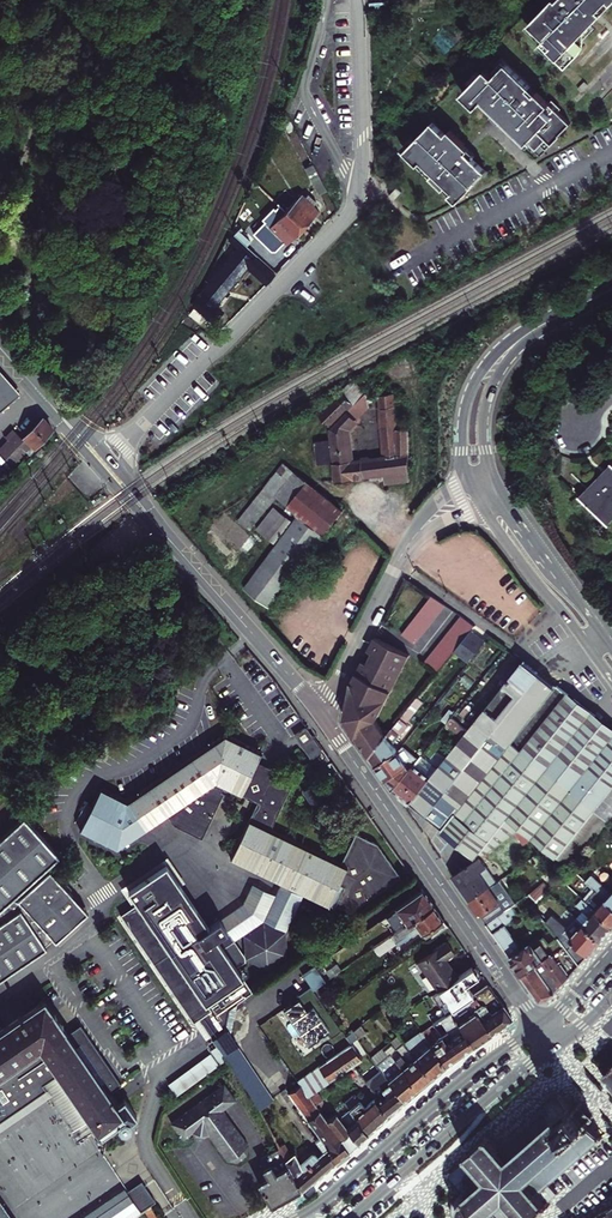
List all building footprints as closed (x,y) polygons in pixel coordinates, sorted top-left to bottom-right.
[(568,66),(582,52),(574,44),(611,4),(611,0),(553,0),(531,24),(545,37),(542,41),(568,66)] [(486,69),(463,94),(477,107),(483,100),(541,156),(561,135),(560,135),(571,123),(538,92),(536,94),(529,88),(531,86),(501,57),(488,71),(486,69)] [(405,151),(454,199),(461,192),(465,195),(487,172),(479,164),(478,165),(461,148),(465,145),(450,130),(446,134),(433,122),(405,151)] [(331,187),(317,159),(309,163),(323,191),(331,187)] [(389,195),(394,200),(402,192),(397,187),(389,195)] [(306,190),(290,207),(307,222),(316,213),(322,206),(316,201),(319,197),(312,189),(308,193),(306,190)] [(307,222),(290,207),(282,216),(286,220),(279,227),(291,239),(295,235),(307,222)] [(274,230),(256,249),(259,252),(276,266),(285,256),(271,242),(278,235),(274,230)] [(256,249),(245,239),(218,269),(219,270),(231,282),(244,269),(252,261),(270,278),(276,272),(257,253),(259,252),(256,249)] [(231,282),(219,270),(204,285),(194,294),(197,296),(190,302),(201,313),(207,307),(201,300),(210,291),(217,297),(231,282)] [(223,303),(217,297),(210,291),(201,300),(207,307),(214,313),(223,303)] [(0,416),(20,398),(0,376),(0,415),(0,416)] [(318,413),(331,426),(365,392),(352,380),(318,413)] [(411,480),(410,425),(406,425),(405,410),(394,411),(393,391),(378,395),(381,455),(360,457),(363,475),(375,473),(385,472),(387,483),(411,480)] [(365,392),(331,426),(332,439),(319,441),(321,462),(334,460),(336,480),(354,478),(354,476),(351,459),(347,426),(369,404),(365,392)] [(30,452),(33,455),(52,435),(46,428),(42,423),(22,443),(12,432),(3,440),(7,444),(0,450),(0,456),(12,470),(30,452)] [(354,476),(363,475),(360,457),(351,459),(354,476)] [(277,495),(296,471),(284,462),(240,519),(252,528),(277,495)] [(583,492),(610,519),(611,517),(611,463),(599,475),(583,492)] [(277,495),(304,516),(327,534),(336,522),(345,510),(296,471),(277,495)] [(275,605),(309,559),(327,534),(304,516),(299,522),(274,503),(258,525),(283,544),(251,587),(275,605)] [(404,633),(416,642),(447,606),(434,596),(404,633)] [(396,600),(386,622),(396,627),(403,611),(399,609),(402,603),(396,600)] [(458,645),(470,630),(473,626),(461,617),(430,653),(424,661),(436,671),(458,645)] [(458,645),(472,656),(483,642),(470,630),(458,645)] [(406,653),(374,637),(351,682),(347,702),(341,719),(366,755),(384,734),(373,719),(406,653)] [(512,656),(504,649),(490,666),(500,674),(466,716),(456,708),(450,715),(467,728),(521,662),(512,656)] [(425,815),(538,675),(521,662),(467,728),(437,765),(409,801),(418,809),(425,815)] [(425,815),(440,828),(555,687),(538,675),(425,815)] [(369,760),(373,765),(395,749),(393,746),(390,747),(388,744),(421,704),(427,710),(437,698),(423,687),(384,734),(366,755),(369,760)] [(475,856),(518,826),(568,865),(611,817),(611,731),(582,709),(574,703),(555,687),(440,828),(467,850),(475,856)] [(327,757),(310,733),(298,741),(315,765),(327,757)] [(263,751),(225,734),(128,802),(101,789),(82,831),(119,848),(169,815),(176,826),(204,838),(224,793),(221,792),(224,787),(259,803),(232,860),(283,883),(306,893),(330,905),(332,901),(353,911),(401,873),(377,841),(355,831),(341,861),(274,830),(272,825),(291,785),(270,776),(255,769),(258,761),(263,751)] [(421,752),(430,740),(425,736),(420,741),(419,740),(411,749),(414,760),(421,752)] [(397,752),(395,749),(373,765),(381,776),(384,781),(390,789),(405,770),(395,754),(397,752)] [(406,805),(409,801),(437,765),(421,752),(414,760),(405,770),(390,789),(397,794),(395,796),(398,798),(406,805)] [(274,769),(258,761),(255,769),(270,776),(274,769)] [(322,790),(309,799),(319,814),(332,805),(322,790)] [(44,951),(41,945),(54,933),(56,936),(88,907),(46,861),(58,851),(23,812),(0,833),(0,977),(44,951)] [(475,856),(468,862),(486,887),(493,882),(475,856)] [(232,941),(218,920),(207,928),(177,882),(181,879),(167,857),(120,888),(132,907),(120,915),(190,1023),(196,1019),(198,1023),(209,1040),(216,1035),(228,1027),(231,1006),(250,993),(234,969),(243,963),(243,958),(232,941)] [(486,887),(468,862),(450,875),(460,889),(468,900),(486,887)] [(536,898),(545,889),(556,877),(552,872),(530,889),(536,898)] [(609,895),(607,893),(609,891),(591,874),(585,881),(594,889),(611,906),(611,891),(609,895)] [(493,882),(486,887),(502,910),(509,905),(493,882)] [(306,893),(283,883),(276,898),(252,887),(242,905),(218,920),(232,941),(246,932),(263,922),(281,930),(288,933),(306,893)] [(477,913),(484,924),(502,910),(486,887),(468,900),(477,913)] [(550,909),(557,901),(545,889),(536,898),(532,903),(556,938),(564,929),(550,909)] [(594,909),(611,925),(611,906),(594,889),(588,895),(599,904),(594,909)] [(406,924),(433,905),(427,897),(422,891),(396,910),(406,924)] [(588,895),(584,899),(594,909),(599,904),(588,895)] [(594,909),(584,899),(581,897),(575,904),(581,909),(574,917),(575,917),(581,923),(599,940),(606,933),(611,926),(611,925),(594,909)] [(438,913),(433,905),(406,924),(395,932),(378,944),(385,953),(402,941),(409,936),(411,938),(421,931),(422,933),(427,930),(442,919),(438,913)] [(516,915),(509,905),(502,910),(484,924),(513,965),(520,975),(562,946),(556,938),(546,944),(542,938),(531,946),(529,943),(519,950),(502,926),(516,915)] [(396,910),(385,917),(395,932),(406,924),(396,910)] [(575,917),(564,929),(568,932),(566,934),(569,936),(581,923),(575,917)] [(442,919),(427,930),(431,936),(447,925),(442,919)] [(281,930),(263,922),(246,932),(247,952),(265,962),(282,953),(281,930)] [(564,929),(556,938),(562,946),(576,965),(588,952),(599,940),(581,923),(569,936),(566,934),(568,932),(564,929)] [(385,953),(392,964),(409,952),(402,941),(385,953)] [(418,961),(438,992),(459,979),(451,967),(446,959),(454,954),(446,942),(418,961)] [(546,998),(576,965),(562,946),(520,975),(529,987),(537,998),(546,998)] [(332,977),(340,971),(336,966),(328,971),(332,977)] [(313,990),(325,982),(314,967),(302,975),(310,987),(313,990)] [(446,1016),(449,1013),(467,1001),(473,997),(472,993),(467,986),(482,976),(476,967),(459,979),(438,992),(432,996),(446,1016)] [(473,997),(467,1001),(490,1032),(501,1024),(511,1017),(490,986),(473,997)] [(331,1038),(341,1031),(313,990),(310,987),(296,997),(298,999),(283,1010),(308,1045),(320,1037),(320,1038),(324,1036),(324,1035),(327,1033),(331,1038)] [(45,1049),(61,1072),(91,1117),(98,1128),(97,1131),(99,1135),(103,1135),(117,1125),(119,1128),(124,1128),(129,1125),(130,1121),(128,1118),(135,1113),(124,1095),(117,1100),(109,1088),(121,1080),(86,1026),(72,1035),(50,1001),(0,1035),(0,1078),(45,1049)] [(482,1038),(490,1032),(467,1001),(449,1013),(472,1044),(482,1038)] [(399,1019),(389,1005),(382,1010),(391,1024),(399,1019)] [(465,1050),(472,1044),(449,1013),(446,1016),(439,1020),(448,1033),(438,1040),(429,1027),(421,1033),(445,1064),(451,1059),(465,1050)] [(365,1031),(361,1025),(353,1031),(357,1037),(365,1031)] [(438,1070),(445,1064),(421,1033),(405,1043),(431,1075),(438,1070)] [(370,1056),(375,1064),(391,1053),(418,1087),(424,1081),(431,1075),(405,1043),(399,1036),(370,1056)] [(237,1043),(224,1052),(231,1064),(232,1066),(257,1107),(270,1098),(237,1043)] [(328,1082),(330,1080),(354,1064),(361,1059),(350,1043),(316,1066),(328,1082)] [(45,1049),(0,1078),(0,1127),(51,1093),(44,1083),(61,1072),(45,1049)] [(231,1064),(224,1052),(222,1049),(216,1053),(225,1068),(231,1064)] [(375,1064),(380,1069),(403,1099),(411,1093),(418,1087),(391,1053),(375,1064)] [(214,1055),(170,1081),(178,1094),(222,1068),(214,1055)] [(316,1066),(297,1080),(308,1096),(319,1088),(328,1082),(316,1066)] [(403,1099),(380,1069),(372,1075),(386,1095),(395,1106),(399,1102),(403,1099)] [(91,1117),(61,1072),(44,1083),(51,1093),(75,1127),(91,1117)] [(386,1095),(372,1075),(369,1077),(372,1081),(368,1084),(373,1090),(377,1095),(380,1100),(379,1101),(387,1112),(392,1109),(395,1106),(386,1095)] [(298,1116),(315,1104),(308,1096),(297,1080),(280,1091),(298,1116)] [(173,1119),(184,1136),(191,1131),(209,1132),(226,1157),(236,1161),(246,1154),(248,1145),(224,1109),(238,1099),(228,1083),(173,1119)] [(579,1101),(574,1106),(563,1093),(564,1092),(562,1090),(561,1091),(559,1089),(557,1091),(559,1092),(547,1103),(546,1101),(544,1103),(545,1105),(542,1108),(540,1106),(538,1108),(539,1110),(530,1118),(529,1116),(526,1118),(528,1120),(522,1127),(520,1127),(518,1125),(516,1127),(517,1129),(509,1136),(508,1134),(506,1136),(507,1138),(496,1147),(488,1137),(489,1136),(487,1133),(485,1135),(484,1133),(481,1135),(483,1137),(468,1150),(466,1148),(463,1151),(465,1153),(462,1155),(463,1157),(445,1172),(445,1175),(459,1191),(457,1193),(453,1201),(452,1205),(452,1212),(455,1217),(531,1217),(544,1207),(546,1209),(548,1207),(546,1204),(548,1203),(547,1201),(556,1193),(549,1185),(551,1183),(550,1181),(557,1174),(559,1176),(561,1174),(560,1172),(567,1166),(569,1168),(571,1166),(569,1164),(574,1160),(575,1162),(577,1160),(576,1158),(598,1139),(600,1141),(602,1139),(600,1137),(602,1136),(600,1133),(598,1134),(588,1122),(593,1117),(590,1114),(588,1116),(580,1107),(582,1105),(579,1101)] [(287,1126),(298,1116),(280,1091),(270,1098),(287,1126)] [(364,1106),(360,1101),(352,1108),(368,1129),(377,1121),(387,1112),(379,1101),(380,1100),(377,1095),(364,1106)] [(270,1098),(257,1107),(282,1149),(283,1152),(287,1150),(288,1147),(278,1132),(287,1126),(270,1098)] [(348,1149),(328,1121),(315,1104),(298,1116),(305,1125),(309,1121),(319,1135),(315,1138),(323,1148),(317,1153),(328,1167),(341,1155),(348,1149)] [(349,1127),(347,1128),(356,1141),(363,1136),(369,1130),(368,1129),(352,1108),(341,1117),(349,1127)] [(337,1114),(328,1121),(348,1149),(352,1145),(356,1141),(347,1128),(337,1114)] [(309,1121),(305,1125),(315,1138),(319,1135),(309,1121)] [(302,1159),(312,1150),(306,1143),(297,1151),(302,1159)] [(261,1186),(271,1205),(287,1196),(303,1188),(285,1154),(283,1152),(282,1149),(264,1159),(263,1166),(267,1173),(262,1177),(261,1186)] [(289,1152),(285,1154),(303,1188),(308,1185),(318,1176),(328,1167),(317,1153),(313,1149),(312,1150),(302,1159),(297,1151),(290,1154),(289,1152)] [(83,1217),(132,1217),(142,1211),(126,1189),(83,1217)] [(0,1198),(0,1217),(13,1217),(0,1198)]
